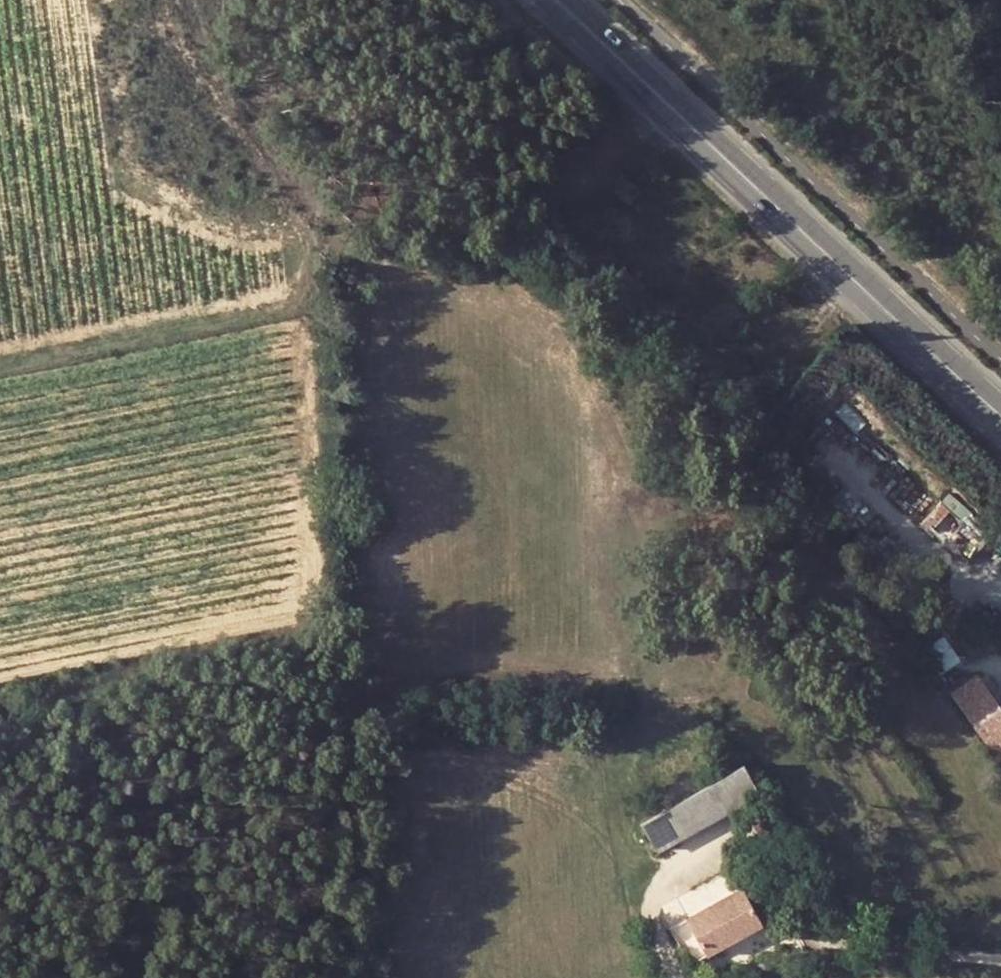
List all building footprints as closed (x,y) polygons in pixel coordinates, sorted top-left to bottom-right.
[(959,699),(996,758),(1000,755),(1000,715),(980,683),(959,699)] [(728,780),(743,808),(766,796),(764,792),(751,767),(728,780)] [(664,815),(680,842),(743,808),(728,780),(664,815)] [(641,827),(654,851),(656,855),(680,842),(664,815),(641,827)] [(734,944),(765,927),(744,889),(672,931),(691,966),(734,944)] [(765,927),(734,944),(740,955),(771,938),(765,927)]
